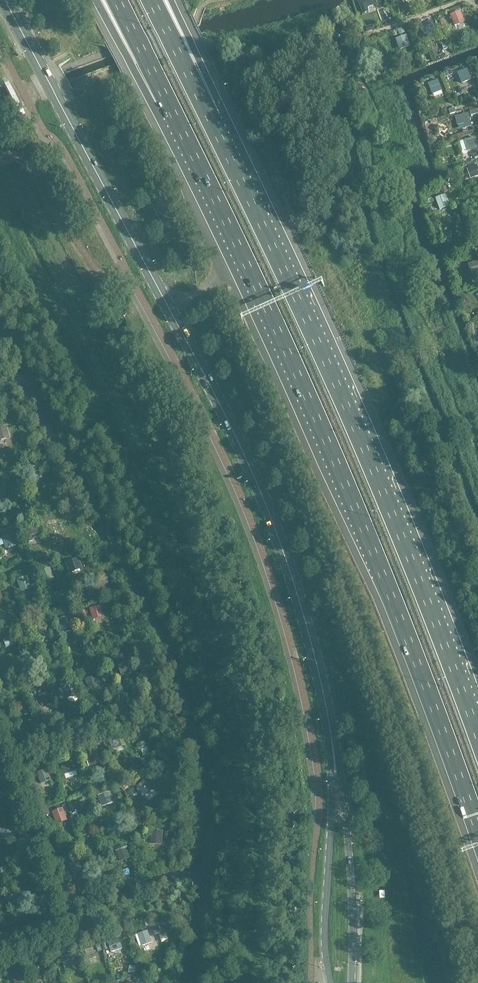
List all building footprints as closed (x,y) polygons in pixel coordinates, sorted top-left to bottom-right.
[(363,13),(376,8),(373,0),(358,0),(363,13)] [(462,10),(448,14),(454,33),(468,28),(462,10)] [(426,37),(437,32),(432,20),(421,24),(426,37)] [(411,47),(405,33),(390,39),(396,53),(411,47)] [(463,86),(473,83),(469,68),(459,70),(463,86)] [(445,91),(438,76),(424,83),(432,97),(445,91)] [(471,125),(465,112),(452,118),(458,131),(471,125)] [(468,151),(477,148),(477,143),(476,136),(465,139),(468,151)] [(461,164),(465,177),(477,173),(477,163),(477,159),(461,164)] [(442,192),(429,197),(436,215),(448,211),(442,192)] [(464,265),(469,278),(477,275),(477,260),(464,265)] [(6,426),(0,428),(0,441),(10,438),(6,426)] [(41,478),(36,467),(26,472),(32,483),(41,478)] [(64,529),(61,519),(49,523),(52,533),(64,529)] [(39,537),(36,526),(24,530),(27,541),(39,537)] [(17,546),(13,534),(3,537),(7,549),(17,546)] [(82,569),(78,558),(66,562),(70,573),(82,569)] [(55,580),(50,568),(39,572),(43,584),(55,580)] [(31,587),(28,576),(17,580),(21,591),(31,587)] [(104,616),(100,605),(89,609),(93,620),(104,616)] [(71,628),(67,616),(56,620),(60,632),(71,628)] [(49,637),(45,624),(33,628),(37,641),(49,637)] [(18,644),(15,635),(3,639),(6,648),(18,644)] [(132,670),(128,660),(117,664),(120,674),(132,670)] [(101,689),(97,675),(85,679),(89,693),(101,689)] [(77,695),(73,684),(63,687),(66,699),(77,695)] [(52,703),(49,692),(38,696),(42,707),(52,703)] [(28,711),(25,700),(13,705),(17,715),(28,711)] [(120,748),(116,736),(106,739),(108,745),(109,745),(111,751),(120,748)] [(100,763),(96,753),(84,757),(88,767),(100,763)] [(76,771),(72,760),(61,765),(64,775),(76,771)] [(51,781),(47,769),(36,772),(40,785),(51,781)] [(153,790),(144,779),(140,783),(141,784),(136,788),(144,797),(153,790)] [(112,804),(108,792),(97,795),(101,807),(112,804)] [(88,812),(84,801),(74,804),(78,816),(88,812)] [(66,820),(62,809),(52,812),(56,824),(66,820)] [(11,826),(0,829),(0,834),(2,840),(14,836),(11,826)] [(161,845),(163,831),(150,830),(149,844),(161,845)] [(130,858),(126,844),(114,848),(118,862),(130,858)] [(105,863),(101,853),(90,857),(94,867),(105,863)] [(80,869),(78,861),(68,864),(70,872),(80,869)] [(31,891),(27,878),(15,882),(20,895),(31,891)] [(5,885),(0,887),(0,898),(8,895),(5,885)] [(152,943),(148,931),(138,934),(142,946),(152,943)] [(122,949),(119,939),(107,942),(111,952),(122,949)] [(96,957),(93,947),(84,950),(88,960),(96,957)] [(76,965),(72,954),(60,957),(64,969),(76,965)] [(44,972),(41,964),(30,967),(33,975),(44,972)] [(15,972),(5,975),(8,982),(18,982),(15,972)]
